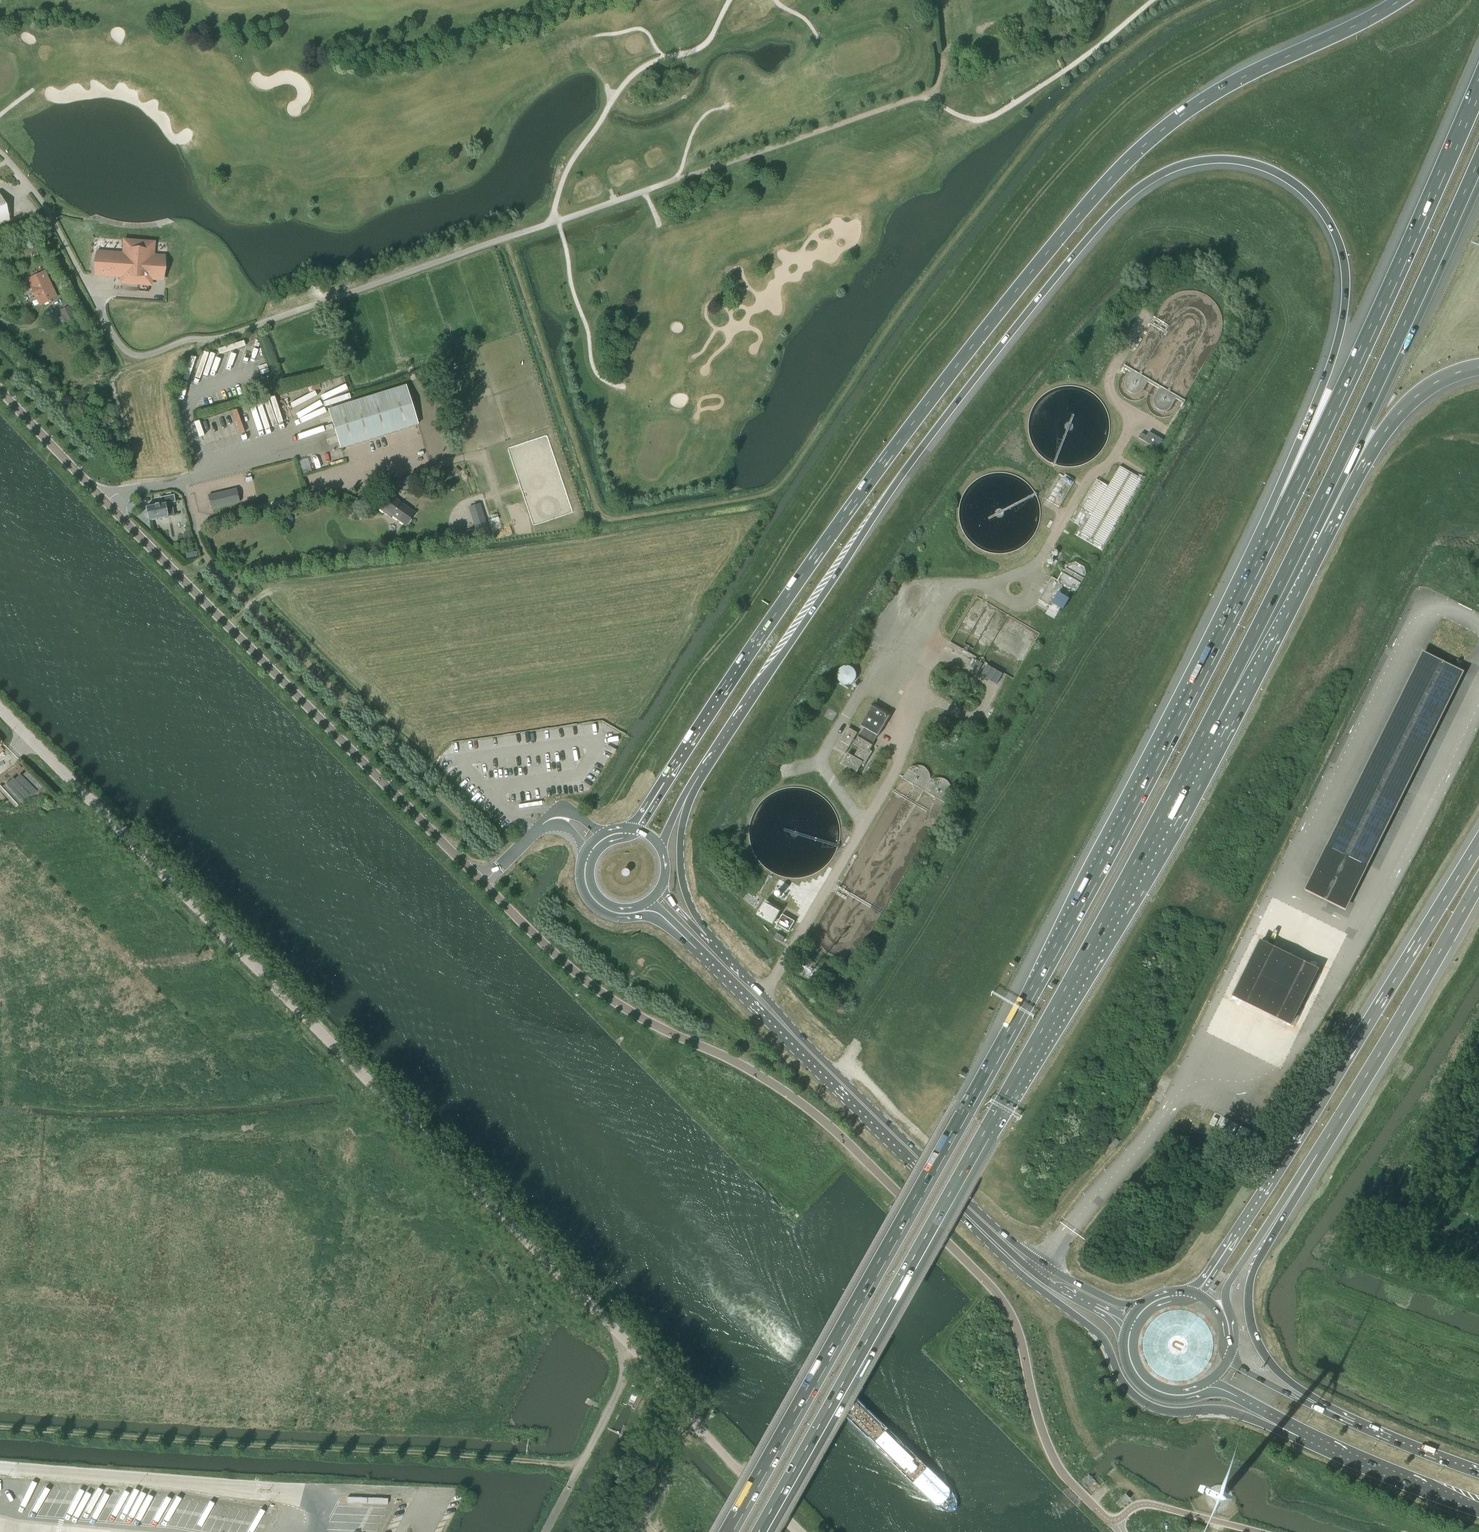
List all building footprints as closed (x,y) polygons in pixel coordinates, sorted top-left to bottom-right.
[(10,220),(0,196),(0,224),(10,220)] [(124,276),(124,282),(150,283),(150,277),(164,278),(165,258),(152,257),(153,244),(126,242),(125,255),(97,253),(95,274),(124,276)] [(57,296),(45,270),(34,275),(38,284),(34,286),(39,297),(41,296),(44,302),(57,296)] [(59,311),(65,323),(76,318),(70,306),(59,311)] [(341,448),(418,424),(406,385),(329,409),(341,448)] [(1158,449),(1163,440),(1149,432),(1147,436),(1142,433),(1139,438),(1158,449)] [(304,473),(313,470),(308,457),(300,460),(304,473)] [(1103,551),(1146,478),(1141,475),(1140,478),(1120,466),(1108,486),(1096,479),(1072,519),(1079,523),(1078,525),(1079,527),(1077,531),(1075,535),(1103,551)] [(1074,482),(1059,474),(1045,499),(1059,507),(1074,482)] [(403,489),(417,486),(415,475),(400,479),(403,489)] [(236,489),(209,494),(212,508),(219,506),(239,502),(236,489)] [(415,514),(408,508),(388,494),(378,508),(391,517),(392,516),(406,526),(415,514)] [(160,497),(162,505),(147,507),(149,520),(174,516),(172,503),(175,502),(174,495),(160,497)] [(480,503),(476,505),(468,507),(475,528),(460,533),(464,545),(491,538),(480,503)] [(493,528),(501,525),(498,516),(490,519),(493,528)] [(445,536),(453,542),(457,538),(449,531),(445,536)] [(1053,577),(1039,600),(1058,612),(1071,590),(1076,591),(1087,574),(1084,567),(1076,562),(1067,564),(1066,563),(1062,569),(1064,570),(1057,580),(1053,577)] [(1040,633),(977,597),(950,642),(1013,678),(1040,633)] [(1423,652),(1304,891),(1344,911),(1463,672),(1423,652)] [(979,671),(983,663),(975,659),(971,666),(979,671)] [(987,665),(981,675),(996,684),(1003,674),(987,665)] [(843,683),(845,685),(848,686),(850,686),(853,685),(855,683),(857,680),(858,677),(857,674),(856,672),(854,669),(851,668),(848,668),(845,669),(842,670),(841,673),(840,676),(840,678),(841,681),(843,683)] [(864,717),(869,704),(864,702),(859,715),(864,717)] [(856,741),(854,740),(858,733),(849,728),(837,748),(846,753),(850,745),(858,750),(854,756),(848,753),(842,763),(858,772),(862,765),(864,766),(873,752),(870,750),(875,743),(874,742),(878,736),(879,736),(892,714),(873,703),(861,725),(865,728),(861,735),(860,734),(856,741)] [(5,786),(22,804),(42,786),(25,768),(5,786)] [(766,904),(760,915),(772,923),(779,911),(766,904)] [(783,914),(777,925),(789,932),(795,921),(783,914)] [(775,937),(775,938),(782,942),(783,942),(785,938),(777,933),(775,937)] [(1260,939),(1233,994),(1292,1024),(1320,969),(1260,939)] [(1231,1122),(1228,1132),(1244,1136),(1244,1135),(1249,1136),(1251,1128),(1231,1122)] [(1117,1503),(1121,1507),(1130,1498),(1126,1494),(1117,1503)]
